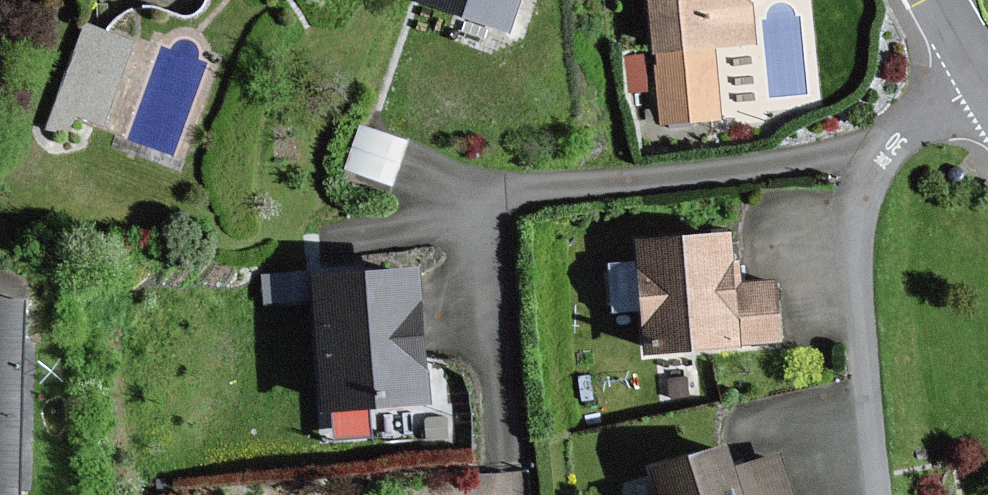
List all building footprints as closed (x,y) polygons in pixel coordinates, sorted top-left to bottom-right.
[(512,25),(521,0),(438,0),(512,25)] [(666,123),(724,117),(716,45),(758,41),(753,0),(653,0),(666,123)] [(117,118),(135,25),(77,14),(60,108),(117,118)] [(625,82),(655,81),(653,45),(623,46),(625,82)] [(405,141),(362,128),(350,168),(392,181),(405,141)] [(730,233),(643,242),(653,348),(781,335),(775,280),(735,284),(730,233)] [(420,269),(319,277),(330,404),(431,395),(420,269)] [(0,300),(0,490),(22,491),(26,301),(0,300)] [(729,446),(656,469),(665,494),(790,494),(778,457),(737,470),(729,446)]
